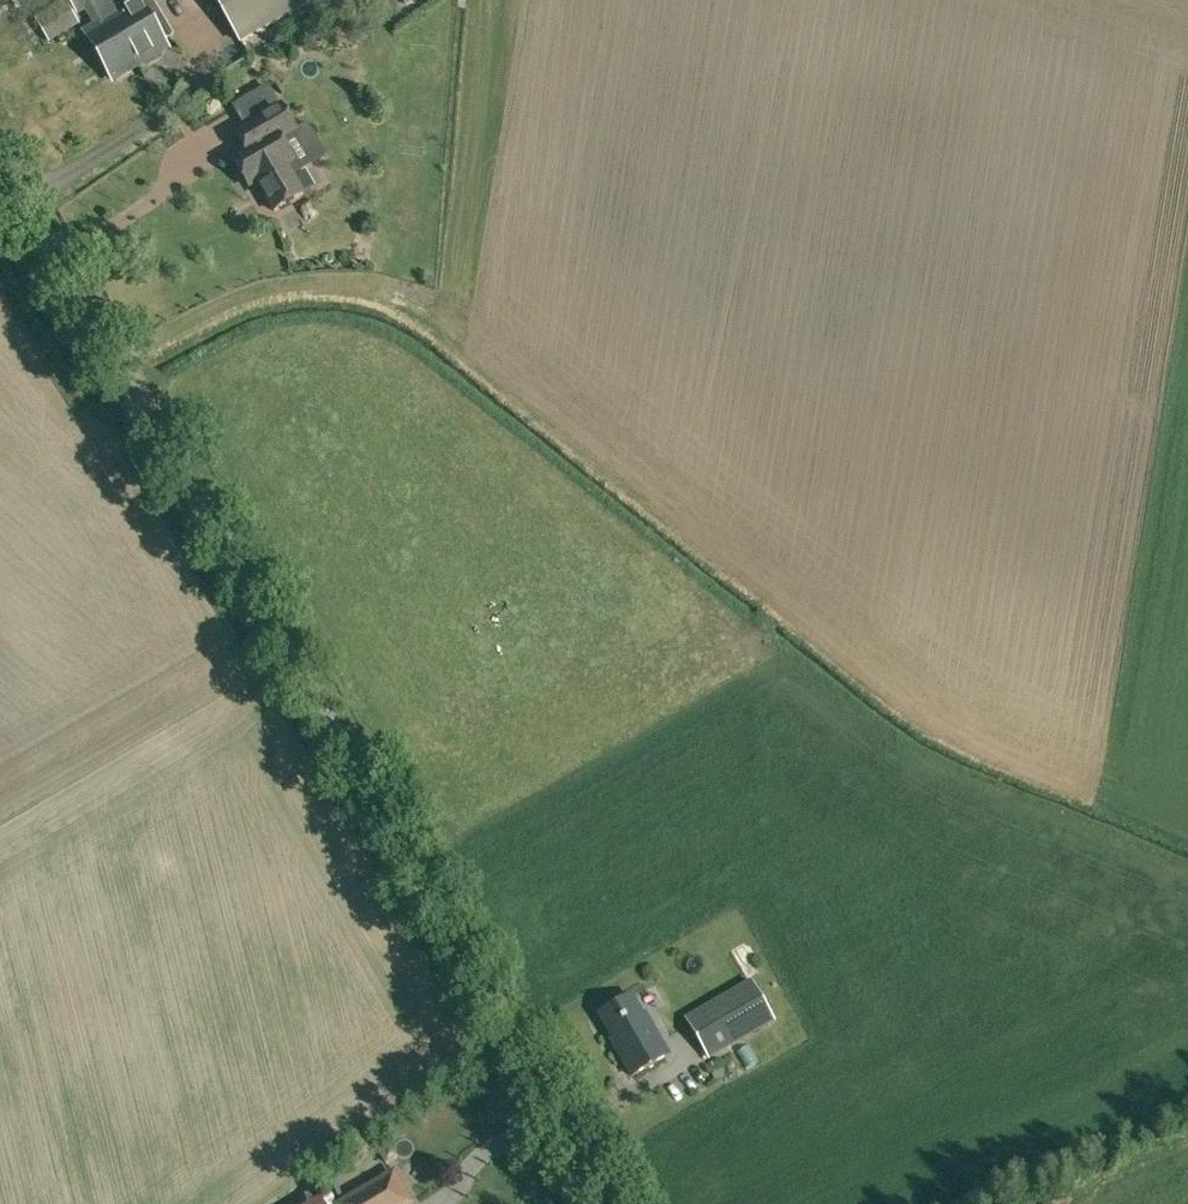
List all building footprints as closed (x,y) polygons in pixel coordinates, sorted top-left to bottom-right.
[(66,0),(35,17),(46,38),(78,21),(66,0)] [(77,11),(87,5),(99,25),(86,33),(113,79),(141,63),(148,65),(160,58),(162,51),(167,48),(163,40),(172,35),(152,0),(71,0),(77,11)] [(241,42),(313,0),(216,0),(241,42)] [(246,150),(232,158),(249,187),(258,182),(275,211),(304,194),(287,165),(294,161),(281,140),(297,131),(282,105),(235,132),(246,150)] [(752,981),(686,1019),(708,1058),(774,1020),(752,981)] [(643,1015),(632,995),(599,1014),(614,1039),(616,1038),(621,1046),(616,1049),(632,1076),(669,1054),(646,1013),(643,1015)] [(411,1203),(393,1172),(339,1203),(410,1203),(411,1203)]
